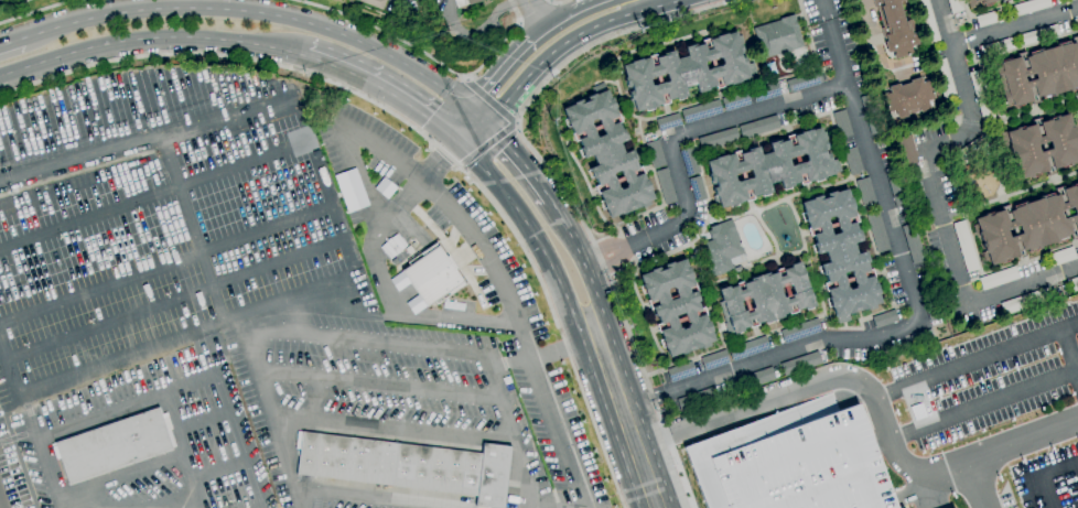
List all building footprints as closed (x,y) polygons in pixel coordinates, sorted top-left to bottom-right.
[(382,10),(357,0),(386,0),(382,10)] [(457,9),(454,0),(483,0),(468,6),(468,4),(457,9)] [(886,61),(918,52),(905,0),(871,0),(886,61)] [(951,13),(947,0),(962,0),(964,10),(951,13)] [(970,9),(967,0),(981,0),(978,1),(979,7),(970,9)] [(1011,7),(1033,0),(1050,0),(1052,7),(1014,18),(1011,7)] [(979,28),(975,17),(1000,9),(1003,20),(979,28)] [(763,58),(753,28),(780,20),(780,19),(795,14),(804,47),(791,52),(791,51),(763,58)] [(636,111),(633,99),(632,100),(629,91),(633,90),(632,85),(627,86),(625,77),(626,77),(623,65),(632,62),(642,58),(642,60),(647,57),(655,54),(656,57),(664,55),(664,54),(673,51),(677,58),(687,55),(684,46),(696,43),(697,46),(703,44),(702,41),(710,39),(716,37),(716,36),(726,33),(726,34),(736,31),(740,43),(741,43),(743,52),(740,53),(741,58),(745,57),(747,66),(746,66),(750,78),(741,80),(741,82),(731,85),(731,84),(724,86),(724,87),(716,89),(715,86),(709,88),(709,89),(699,93),(696,84),(684,87),(688,96),(677,99),(677,98),(669,100),(670,104),(662,106),(661,104),(656,106),(656,107),(646,110),(646,109),(636,111)] [(1070,44),(1077,42),(1077,61),(1077,62),(1077,66),(1077,89),(1072,90),(1074,90),(1070,91),(1070,89),(1055,94),(1056,96),(1054,97),(1053,96),(1043,99),(1042,96),(1038,97),(1039,102),(1033,105),(1032,100),(1023,104),(1023,105),(1014,108),(1013,106),(1001,109),(1000,105),(1005,102),(1004,100),(1003,100),(1002,96),(1003,96),(998,76),(996,77),(995,73),(996,72),(995,71),(994,71),(993,67),(1001,65),(1000,63),(1020,56),(1024,71),(1028,69),(1025,57),(1030,56),(1030,54),(1039,51),(1039,48),(1059,43),(1059,45),(1069,42),(1070,44)] [(809,86),(806,75),(785,80),(788,91),(809,86)] [(882,85),(888,120),(937,110),(930,75),(882,85)] [(611,218),(606,208),(605,209),(601,199),(602,199),(600,194),(599,194),(595,187),(594,186),(599,185),(595,177),(593,179),(589,169),(596,165),(593,155),(584,159),(580,148),(581,147),(579,140),(575,141),(572,133),(573,133),(571,127),(570,128),(565,118),(567,117),(563,108),(574,104),(573,102),(582,99),(584,102),(589,100),(587,97),(595,94),(592,87),(604,82),(611,98),(612,98),(616,108),(615,108),(618,114),(619,114),(623,121),(619,123),(623,130),(624,129),(628,140),(621,143),(624,153),(633,150),(637,160),(636,161),(638,167),(642,166),(645,174),(644,175),(646,180),(647,180),(651,190),(650,190),(655,199),(649,202),(651,206),(644,209),(643,206),(635,209),(634,205),(628,207),(630,210),(622,215),(622,214),(611,218)] [(755,102),(751,89),(777,82),(781,95),(755,102)] [(725,111),(722,99),(747,90),(751,104),(725,111)] [(684,123),(681,111),(719,99),(723,112),(684,123)] [(659,131),(656,120),(678,112),(682,123),(669,128),(670,129),(667,130),(666,129),(659,131)] [(1076,139),(1077,139),(1077,148),(1077,162),(1072,164),(1072,165),(1070,166),(1069,165),(1061,167),(1063,171),(1048,175),(1047,171),(1039,173),(1041,175),(1031,177),(1031,176),(1028,177),(1028,176),(1023,179),(1022,179),(1022,180),(1016,181),(1012,164),(1013,164),(1012,160),(1013,160),(1013,156),(1014,156),(1014,154),(1012,155),(1012,152),(1010,153),(1009,149),(1010,148),(1010,147),(1004,149),(1000,134),(1009,131),(1016,129),(1015,128),(1018,127),(1020,130),(1024,129),(1024,127),(1035,123),(1036,127),(1041,126),(1039,122),(1050,119),(1052,120),(1056,119),(1055,116),(1057,116),(1058,117),(1068,114),(1071,126),(1072,126),(1076,139)] [(742,139),(739,127),(776,115),(780,127),(742,139)] [(702,151),(698,138),(736,127),(740,140),(702,151)] [(721,208),(720,203),(715,204),(713,197),(715,196),(713,188),(716,187),(715,182),(712,183),(709,174),(711,173),(707,162),(716,159),(715,158),(726,154),(726,155),(732,154),(732,153),(747,149),(758,145),(761,154),(772,151),(769,142),(779,140),(780,142),(787,140),(787,137),(794,134),(795,136),(801,133),(801,132),(811,129),(812,130),(820,128),(824,140),(826,139),(828,148),(827,149),(828,154),(830,153),(832,161),(831,162),(834,174),(808,182),(808,183),(801,185),(800,182),(793,184),(794,186),(783,190),(780,181),(769,184),(773,192),(762,195),(762,194),(753,196),(754,199),(746,202),(746,201),(741,202),(741,203),(731,206),(731,205),(721,208)] [(906,165),(898,138),(910,134),(919,162),(906,165)] [(654,169),(646,143),(658,139),(666,165),(654,169)] [(688,176),(680,151),(693,147),(701,173),(688,176)] [(666,205),(656,171),(667,167),(677,202),(666,205)] [(696,202),(689,179),(700,175),(707,198),(696,202)] [(1074,187),(1077,186),(1077,237),(1072,240),(1070,234),(1067,235),(1069,239),(1056,244),(1056,241),(1041,246),(1042,249),(1038,249),(1028,252),(1027,249),(1024,250),(1026,256),(1018,259),(1017,256),(1011,258),(1011,260),(1002,263),(1001,262),(991,266),(990,260),(985,261),(982,252),(985,251),(985,250),(984,251),(982,247),(983,246),(982,244),(984,242),(983,241),(982,241),(981,239),(980,239),(979,234),(977,235),(973,226),(977,225),(975,219),(985,215),(984,214),(988,213),(989,216),(993,215),(993,213),(994,213),(994,210),(1009,205),(1011,210),(1014,209),(1013,208),(1024,204),(1023,202),(1026,201),(1026,199),(1042,194),(1042,195),(1043,195),(1044,197),(1053,194),(1054,196),(1057,195),(1055,188),(1063,186),(1064,188),(1074,185),(1074,187)] [(838,324),(833,307),(831,307),(828,298),(830,296),(828,291),(827,291),(823,283),(828,282),(826,274),(823,275),(820,264),(829,262),(826,251),(817,255),(813,244),(816,242),(813,236),(810,237),(808,228),(809,228),(807,223),(806,223),(804,212),(805,212),(801,203),(805,202),(804,198),(811,195),(812,197),(821,195),(822,198),(828,196),(828,193),(836,191),(836,193),(848,190),(850,198),(851,198),(854,208),(853,208),(855,214),(856,214),(860,223),(856,223),(859,230),(860,229),(863,240),(854,244),(858,253),(866,251),(870,261),(867,262),(870,270),(872,269),(875,278),(874,278),(875,283),(876,283),(880,293),(878,294),(882,303),(876,304),(877,309),(870,311),(869,309),(862,311),(860,306),(854,307),(855,312),(849,314),(851,321),(838,324)] [(877,253),(866,215),(878,212),(891,249),(877,253)] [(713,278),(702,249),(707,247),(704,242),(714,239),(711,239),(708,230),(711,229),(710,227),(719,224),(732,218),(741,242),(741,241),(743,246),(742,246),(745,253),(730,259),(733,268),(740,266),(742,270),(735,272),(734,270),(713,278)] [(968,272),(952,224),(966,220),(980,269),(968,272)] [(427,307),(401,271),(424,256),(421,252),(434,244),(436,247),(439,246),(463,282),(465,285),(448,296),(449,298),(445,300),(442,296),(427,307)] [(1053,267),(1048,255),(1072,246),(1077,258),(1053,267)] [(669,357),(660,333),(659,333),(656,324),(660,323),(658,316),(656,316),(653,307),(650,309),(647,300),(648,300),(647,294),(646,294),(643,284),(639,275),(651,271),(651,270),(659,267),(661,270),(666,269),(665,264),(672,262),(672,263),(686,259),(689,268),(690,268),(693,278),(692,278),(693,283),(696,283),(699,291),(697,292),(700,301),(698,301),(701,309),(704,307),(708,316),(707,316),(708,322),(709,321),(713,332),(712,332),(715,341),(710,342),(712,346),(704,349),(703,346),(696,349),(694,346),(689,348),(690,352),(681,354),(681,353),(669,357)] [(727,334),(724,323),(725,322),(719,303),(722,301),(719,289),(729,285),(730,288),(736,285),(735,283),(744,281),(745,283),(751,281),(750,279),(768,272),(769,274),(776,272),(775,270),(783,268),(784,270),(789,268),(788,266),(801,261),(804,268),(802,268),(809,289),(810,288),(813,300),(816,305),(806,309),(805,307),(797,310),(798,312),(790,314),(789,313),(784,314),(784,316),(766,323),(765,321),(758,323),(758,325),(750,328),(750,326),(743,328),(744,331),(734,334),(733,332),(727,334)] [(983,291),(979,279),(1015,266),(1020,279),(983,291)] [(1069,280),(1077,277),(1077,291),(1074,292),(1069,280)] [(1004,316),(1001,303),(1049,287),(1053,299),(1004,316)] [(875,328),(872,317),(894,310),(898,321),(875,328)] [(785,344),(780,331),(818,317),(822,331),(785,344)] [(921,342),(918,334),(931,328),(935,337),(921,342)] [(733,361),(729,348),(766,335),(769,348),(733,361)] [(704,370),(700,358),(725,349),(730,361),(704,370)] [(785,377),(780,364),(818,350),(822,364),(785,377)] [(671,382),(667,369),(692,360),(697,374),(671,382)] [(739,392),(734,379),(772,367),(776,379),(739,392)] [(681,411),(677,399),(714,386),(719,399),(681,411)] [(837,413),(830,394),(684,450),(707,507),(893,507),(854,407),(837,413)] [(68,484),(60,458),(57,460),(52,444),(159,408),(162,414),(168,412),(173,429),(166,431),(173,447),(68,484)] [(511,446),(504,507),(485,507),(476,507),(477,496),(298,475),(302,432),(482,453),(483,443),(511,446)] [(1042,489),(1048,507),(1077,507),(1077,479),(1042,489)]
